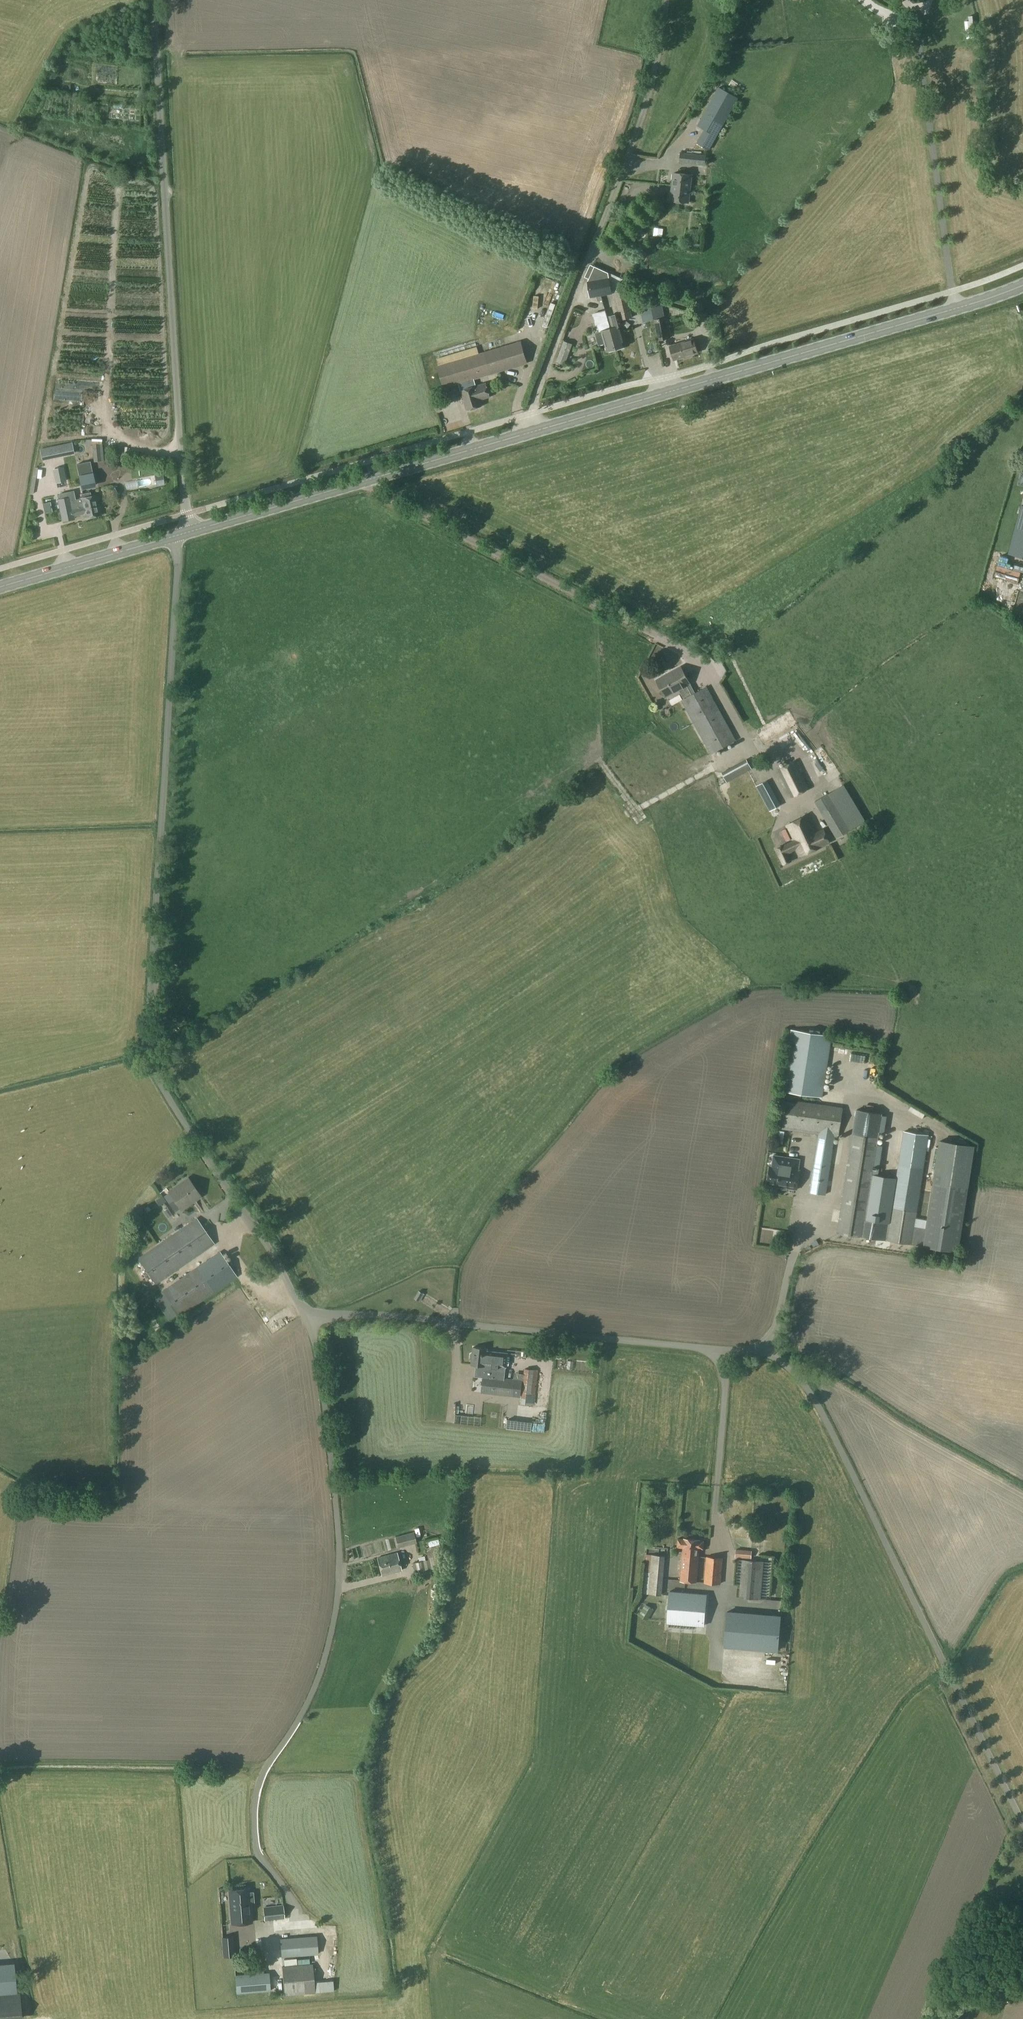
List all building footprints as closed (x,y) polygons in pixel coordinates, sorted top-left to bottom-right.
[(696,143),(709,150),(738,98),(719,87),(697,126),(704,129),(696,143)] [(706,154),(680,152),(679,163),(705,166),(706,154)] [(670,200),(688,202),(691,175),(673,173),(670,200)] [(682,228),(681,242),(697,243),(697,229),(682,228)] [(613,293),(608,272),(595,266),(587,281),(590,297),(613,293)] [(545,301),(550,288),(539,285),(535,297),(545,301)] [(655,299),(636,304),(640,320),(651,317),(649,312),(658,310),(655,299)] [(600,301),(589,303),(590,311),(601,309),(600,301)] [(608,320),(605,310),(593,314),(596,324),(599,324),(601,332),(595,333),(599,345),(605,343),(607,351),(616,348),(610,328),(608,320)] [(669,338),(665,318),(654,320),(658,340),(669,338)] [(610,328),(616,348),(625,346),(618,321),(611,323),(612,327),(610,328)] [(690,356),(690,354),(697,352),(693,339),(692,339),(691,337),(687,338),(687,341),(669,346),(672,356),(679,354),(680,357),(683,356),(684,356),(684,358),(690,356)] [(555,361),(566,366),(573,344),(569,343),(563,341),(555,361)] [(459,383),(467,411),(481,406),(480,400),(490,397),(486,383),(475,386),(473,379),(526,363),(520,342),(437,367),(443,388),(459,383)] [(74,453),(72,442),(58,445),(60,456),(74,453)] [(94,462),(101,461),(100,448),(93,448),(94,462)] [(77,464),(81,488),(95,485),(93,473),(90,473),(88,462),(77,464)] [(54,469),(56,482),(65,480),(63,467),(54,469)] [(158,480),(150,482),(149,475),(129,479),(130,487),(152,483),(152,486),(159,485),(158,480)] [(62,518),(63,520),(74,518),(73,515),(83,513),(84,518),(102,515),(97,494),(90,496),(89,492),(81,494),(82,497),(79,498),(80,499),(73,500),(71,491),(59,494),(60,499),(58,499),(61,512),(59,512),(60,518),(62,518)] [(40,512),(48,510),(45,501),(38,503),(40,512)] [(43,518),(37,519),(39,532),(47,531),(46,522),(54,521),(53,511),(42,513),(43,518)] [(983,563),(990,564),(991,554),(984,553),(983,563)] [(683,699),(681,700),(711,753),(735,740),(706,687),(692,695),(687,685),(690,683),(681,667),(656,680),(665,697),(678,690),(683,699)] [(809,788),(806,783),(793,758),(776,767),(791,797),(809,788)] [(751,769),(746,759),(721,773),(727,782),(751,769)] [(760,773),(750,779),(754,785),(764,779),(760,773)] [(769,811),(781,805),(767,780),(756,786),(769,811)] [(814,801),(837,838),(850,829),(828,792),(814,801)] [(791,861),(788,854),(797,849),(801,856),(823,845),(827,843),(820,830),(817,831),(809,814),(786,826),(795,843),(785,848),(784,846),(776,850),(784,865),(791,861)] [(791,1030),(782,1091),(822,1097),(831,1036),(791,1030)] [(808,1193),(826,1195),(836,1134),(838,1134),(843,1108),(798,1101),(797,1103),(780,1101),(776,1125),(818,1131),(808,1193)] [(879,1127),(881,1114),(856,1110),(854,1123),(837,1232),(912,1244),(928,1135),(903,1131),(889,1222),(865,1218),(879,1127)] [(974,1144),(940,1139),(923,1246),(957,1251),(967,1187),(974,1144)] [(799,1171),(783,1168),(785,1157),(774,1156),(772,1166),(770,1166),(767,1185),(796,1190),(799,1171)] [(175,1199),(169,1203),(173,1209),(179,1205),(182,1209),(201,1196),(190,1181),(185,1185),(183,1181),(175,1186),(169,1191),(175,1199)] [(156,1284),(215,1243),(197,1217),(138,1258),(156,1284)] [(161,1291),(179,1317),(237,1276),(220,1251),(161,1291)] [(419,1291),(414,1298),(420,1302),(425,1294),(419,1291)] [(245,1333),(247,1338),(259,1333),(257,1328),(245,1333)] [(471,1354),(470,1359),(472,1360),(472,1365),(478,1366),(478,1370),(477,1376),(484,1376),(490,1377),(505,1378),(506,1372),(507,1353),(487,1351),(487,1349),(473,1347),(473,1353),(471,1354)] [(521,1397),(520,1403),(534,1405),(536,1388),(538,1370),(523,1368),(522,1380),(521,1397)] [(484,1376),(482,1393),(512,1396),(521,1397),(522,1380),(514,1379),(505,1378),(490,1377),(484,1376)] [(395,1536),(398,1548),(417,1543),(414,1531),(395,1536)] [(382,1538),(383,1545),(392,1544),(391,1537),(382,1538)] [(703,1548),(704,1540),(700,1540),(700,1539),(684,1538),(684,1539),(678,1538),(677,1547),(683,1547),(680,1580),(696,1581),(699,1548),(703,1548)] [(376,1552),(375,1541),(365,1543),(366,1553),(376,1552)] [(440,1545),(426,1548),(427,1556),(442,1553),(440,1545)] [(736,1549),(736,1557),(749,1558),(749,1550),(736,1549)] [(377,1558),(382,1575),(401,1570),(397,1552),(377,1558)] [(643,1593),(662,1595),(665,1556),(646,1554),(643,1593)] [(704,1583),(721,1583),(723,1557),(706,1556),(704,1583)] [(425,1569),(431,1568),(429,1559),(412,1563),(414,1571),(425,1569)] [(740,1596),(761,1598),(764,1560),(743,1559),(740,1596)] [(667,1623),(704,1626),(706,1593),(669,1592),(667,1623)] [(639,1615),(647,1620),(654,1609),(646,1604),(639,1615)] [(779,1649),(782,1615),(727,1611),(725,1645),(779,1649)] [(250,1888),(229,1890),(231,1923),(252,1922),(251,1902),(254,1902),(253,1891),(250,1892),(250,1888)] [(263,1907),(264,1921),(285,1918),(284,1905),(263,1907)] [(281,1957),(318,1954),(317,1935),(280,1938),(281,1957)] [(223,1957),(235,1956),(233,1936),(222,1936),(223,1957)] [(16,1992),(17,1992),(14,1962),(5,1963),(0,1963),(0,1994),(16,1992)] [(284,1995),(315,1992),(312,1963),(282,1966),(284,1995)] [(273,1979),(273,1972),(269,1972),(235,1974),(236,1994),(270,1991),(270,1979),(273,1979)] [(21,2018),(19,1994),(0,1996),(0,2018),(11,2018),(21,2018)]
